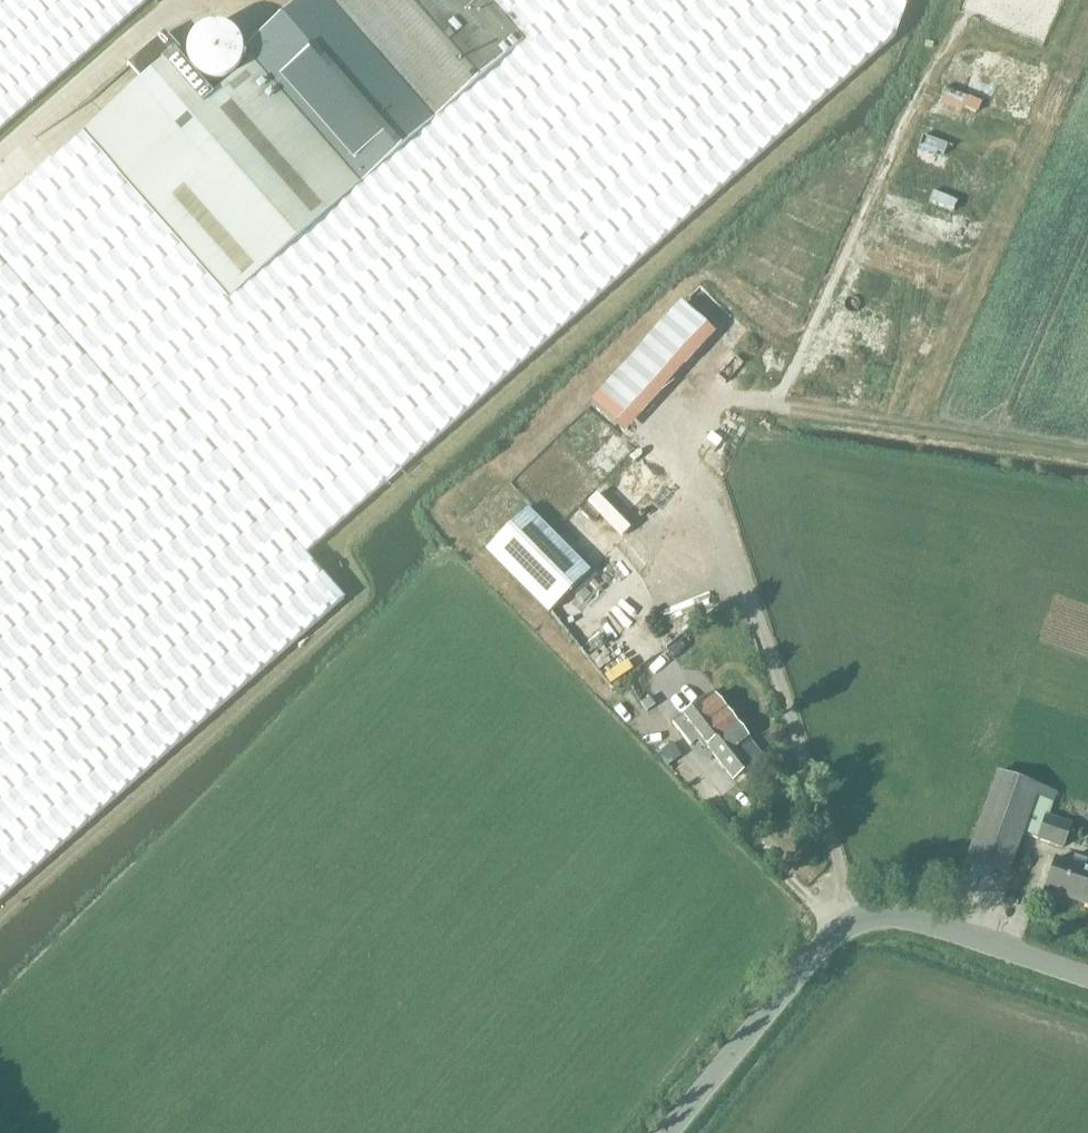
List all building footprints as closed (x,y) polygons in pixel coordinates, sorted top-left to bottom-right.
[(349,594),(313,553),(378,496),(896,43),(911,0),(306,0),(245,53),(260,70),(214,110),(174,64),(183,57),(163,34),(126,66),(146,89),(0,217),(0,900),(349,594)] [(142,0),(0,0),(0,123),(142,0)] [(240,53),(240,52),(239,47),(238,42),(235,38),(232,34),(228,31),(223,29),(219,28),(213,28),(205,30),(199,33),(196,36),(192,43),(191,48),(190,53),(192,62),(194,66),(198,71),(206,76),(211,77),(215,77),(219,77),(224,76),(232,71),(236,66),(238,62),(240,53)] [(679,303),(590,405),(625,435),(713,334),(679,303)] [(487,551),(548,616),(590,576),(529,511),(487,551)] [(711,693),(673,723),(690,746),(701,738),(734,780),(762,759),(735,724),(711,693)] [(1023,834),(1031,811),(1036,796),(1053,801),(1055,794),(996,774),(966,859),(1009,874),(1023,834)] [(1031,811),(1023,834),(1062,847),(1070,824),(1048,816),(1053,801),(1036,796),(1031,811)] [(1045,892),(1087,906),(1087,871),(1084,869),(1086,862),(1073,858),(1070,865),(1056,860),(1045,892)]
